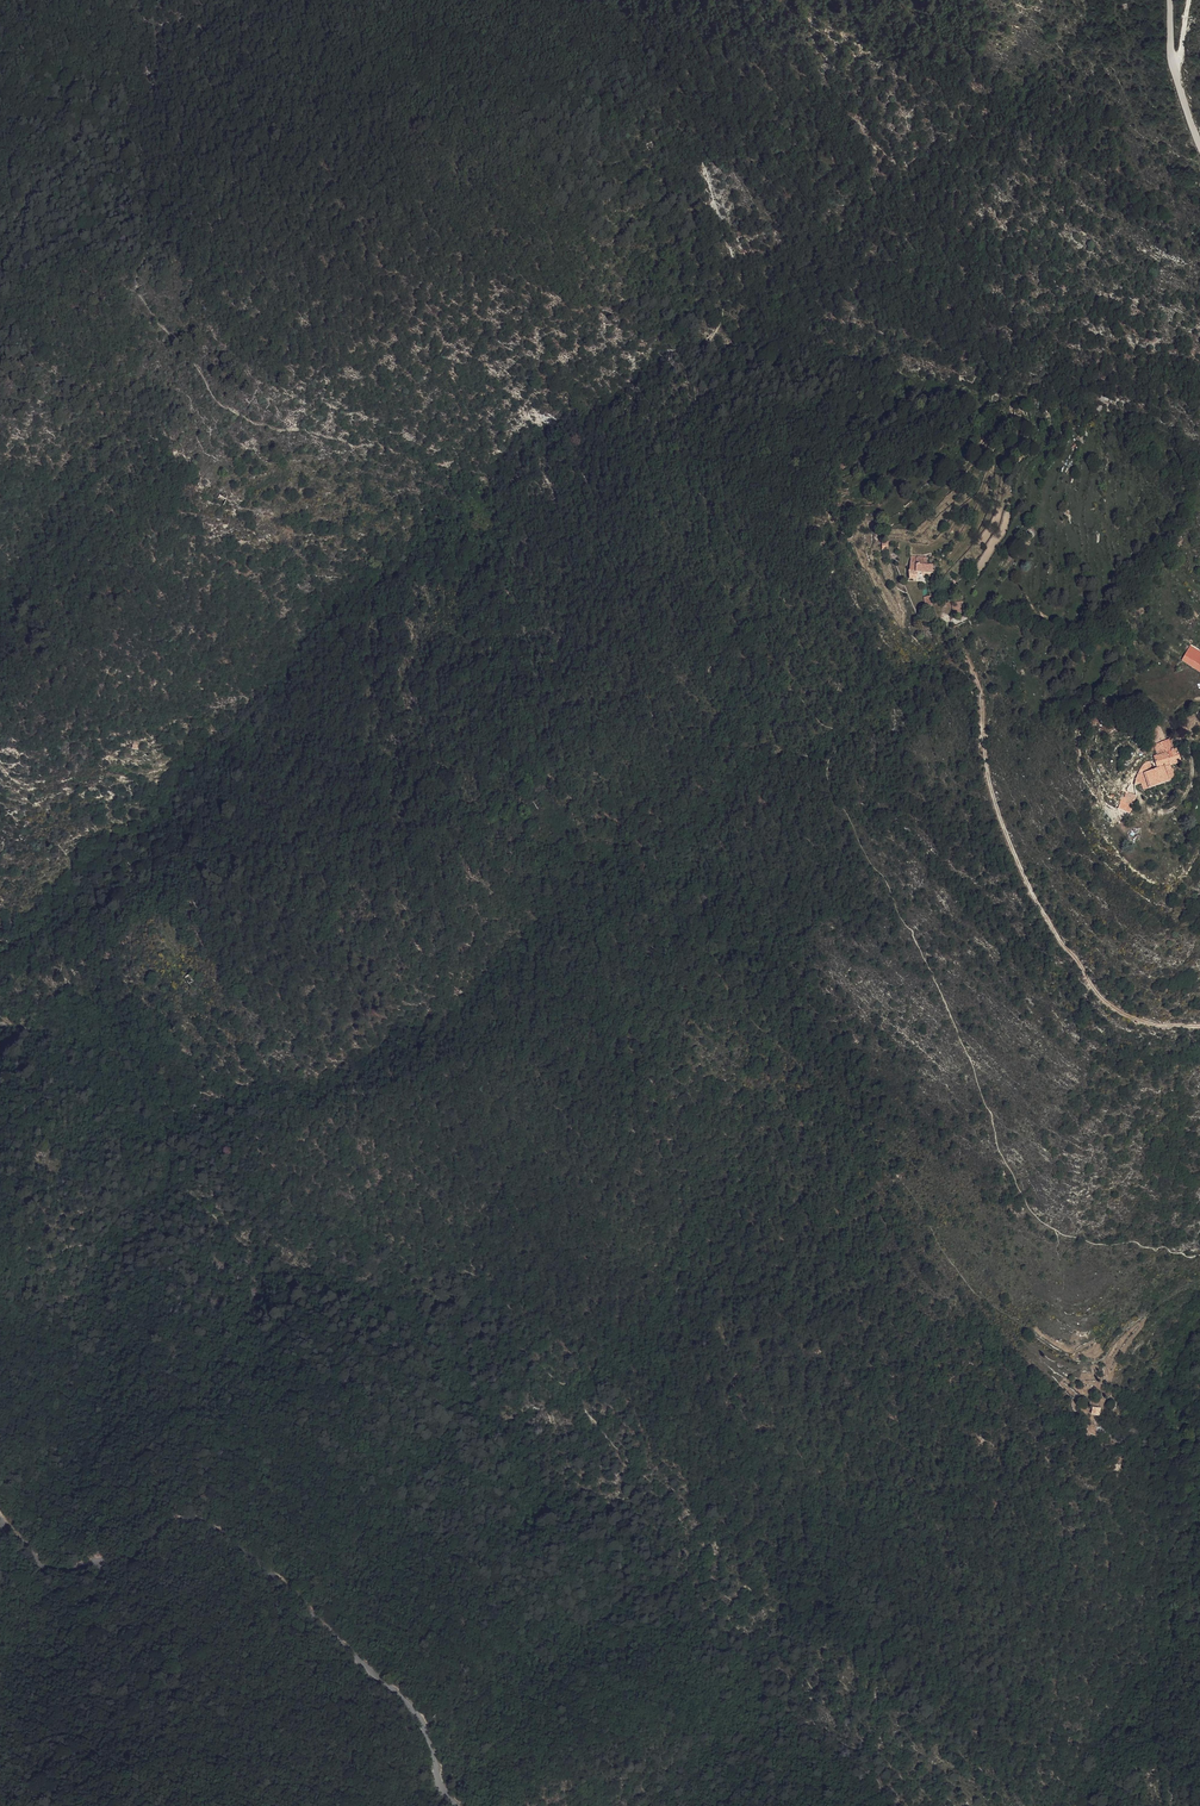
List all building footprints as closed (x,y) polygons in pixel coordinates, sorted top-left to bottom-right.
[(222,508),(227,498),(218,494),(214,504),(222,508)] [(918,571),(925,572),(933,573),(937,575),(937,570),(933,568),(933,564),(928,563),(932,557),(923,556),(921,556),(915,555),(911,570),(918,571)] [(962,613),(961,603),(951,602),(951,613),(962,613)] [(1191,645),(1181,661),(1199,673),(1199,651),(1191,645)] [(1136,778),(1135,783),(1142,781),(1144,789),(1175,778),(1170,765),(1181,761),(1177,748),(1174,749),(1170,738),(1167,739),(1160,724),(1153,727),(1151,725),(1146,727),(1153,742),(1158,755),(1153,756),(1155,760),(1146,761),(1142,766),(1138,772),(1137,776),(1136,778)] [(138,749),(140,743),(132,739),(129,745),(138,749)] [(1136,793),(1126,791),(1118,808),(1130,811),(1136,793)] [(182,978),(188,983),(190,980),(193,977),(187,972),(182,978)] [(1093,1406),(1091,1414),(1100,1415),(1101,1407),(1093,1406)]
